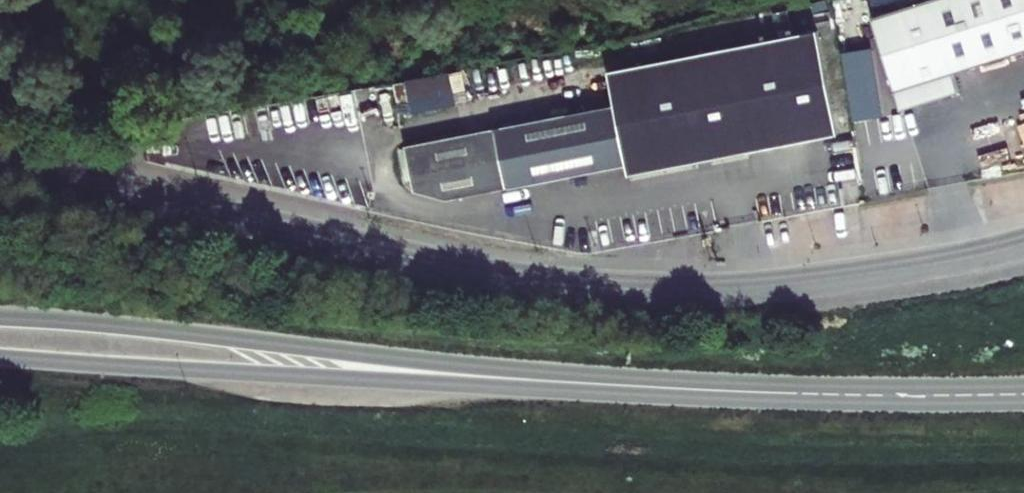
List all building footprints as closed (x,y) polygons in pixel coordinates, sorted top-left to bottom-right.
[(1023,50),(1023,0),(936,0),(875,20),(905,112),(963,92),(956,72),(1023,50)] [(620,105),(411,149),(421,192),(456,203),(632,164),(634,174),(842,130),(820,27),(613,72),(620,105)]
